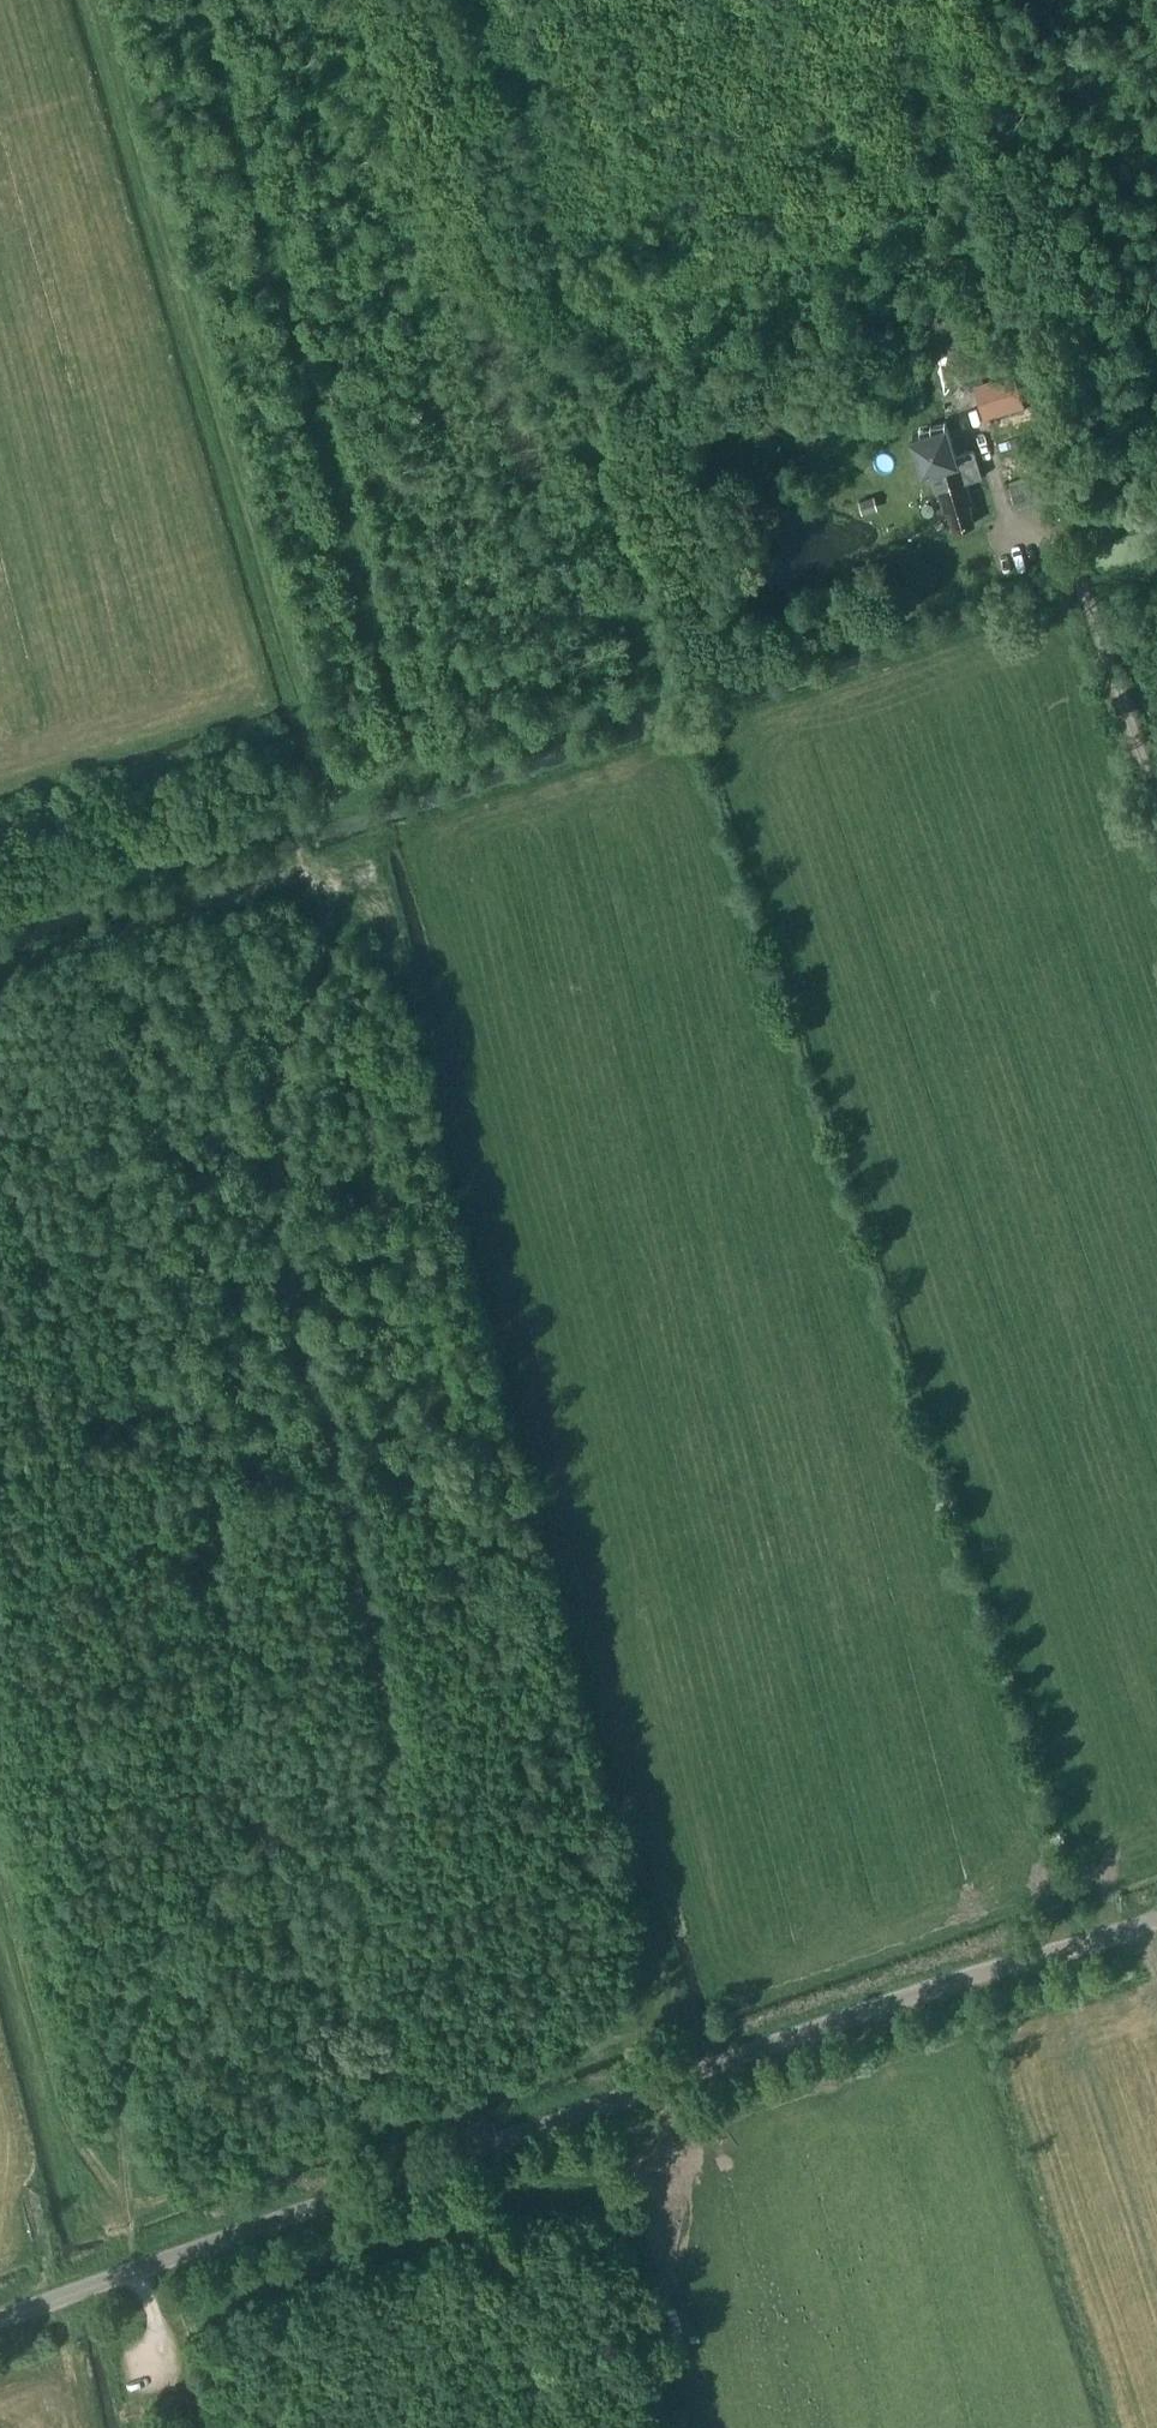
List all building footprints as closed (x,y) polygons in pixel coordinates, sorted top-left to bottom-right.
[(987,417),(1025,405),(1015,374),(977,386),(987,417)] [(974,449),(956,455),(946,426),(912,437),(914,445),(912,445),(919,467),(921,466),(924,473),(933,471),(946,510),(949,509),(956,528),(976,521),(969,502),(973,501),(966,481),(982,475),(974,449)] [(1018,507),(1044,499),(1037,476),(1011,485),(1018,507)] [(874,496),(859,500),(863,513),(878,508),(874,496)]
